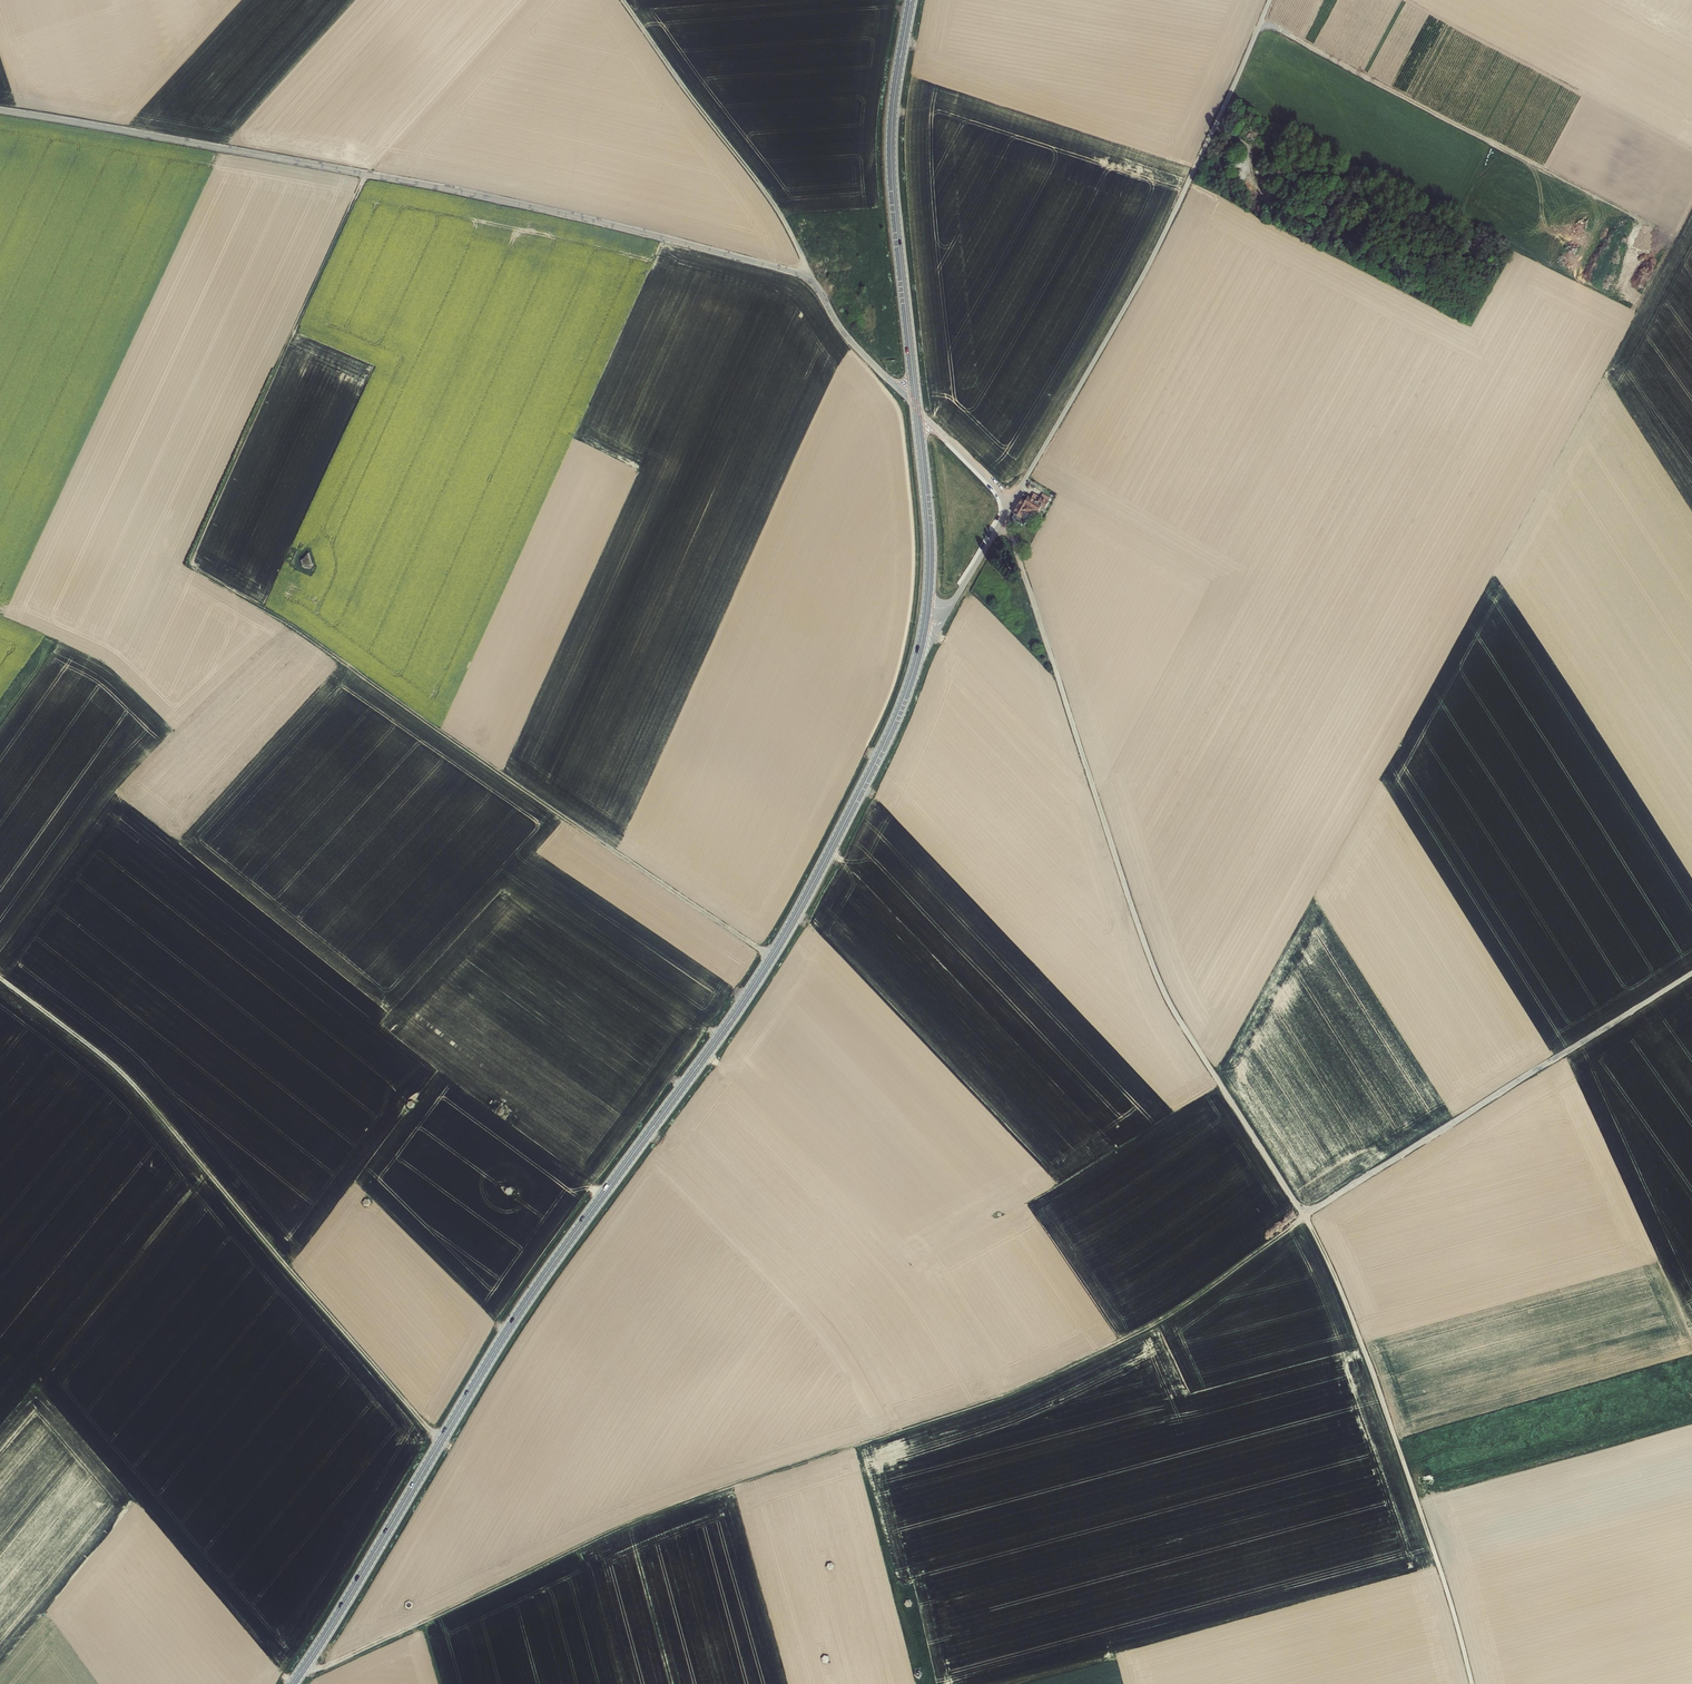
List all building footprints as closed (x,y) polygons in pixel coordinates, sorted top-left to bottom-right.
[(1033,494),(1030,499),(1023,495),(1017,504),(1018,505),(1013,514),(1014,514),(1011,519),(1023,526),(1029,515),(1032,517),(1034,513),(1036,514),(1040,508),(1044,510),(1048,503),(1040,498),(1040,499),(1033,494)] [(1042,494),(1040,498),(1048,503),(1050,499),(1042,494)] [(305,569),(306,569),(309,569),(311,569),(312,568),(313,568),(313,567),(314,566),(314,565),(313,565),(313,564),(312,563),(310,554),(309,553),(308,553),(308,554),(304,558),(302,560),(301,561),(301,562),(302,566),(302,567),(303,568),(304,568),(305,569)] [(508,1111),(506,1109),(503,1110),(503,1109),(502,1109),(502,1108),(499,1108),(499,1109),(498,1110),(497,1113),(497,1114),(498,1114),(498,1115),(499,1115),(501,1115),(502,1115),(503,1117),(505,1117),(508,1116),(509,1112),(508,1111)]
